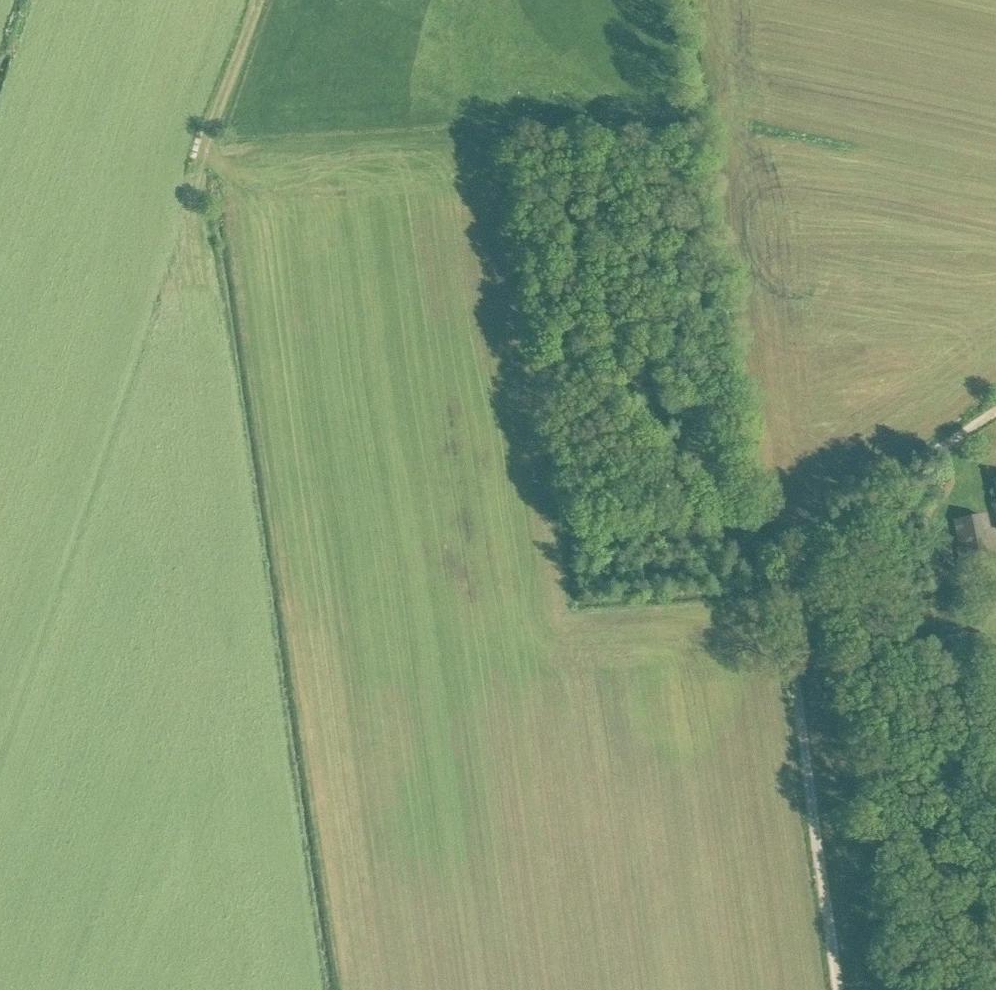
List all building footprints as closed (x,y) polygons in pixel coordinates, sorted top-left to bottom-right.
[(964,569),(991,563),(980,515),(954,522),(964,569)]
